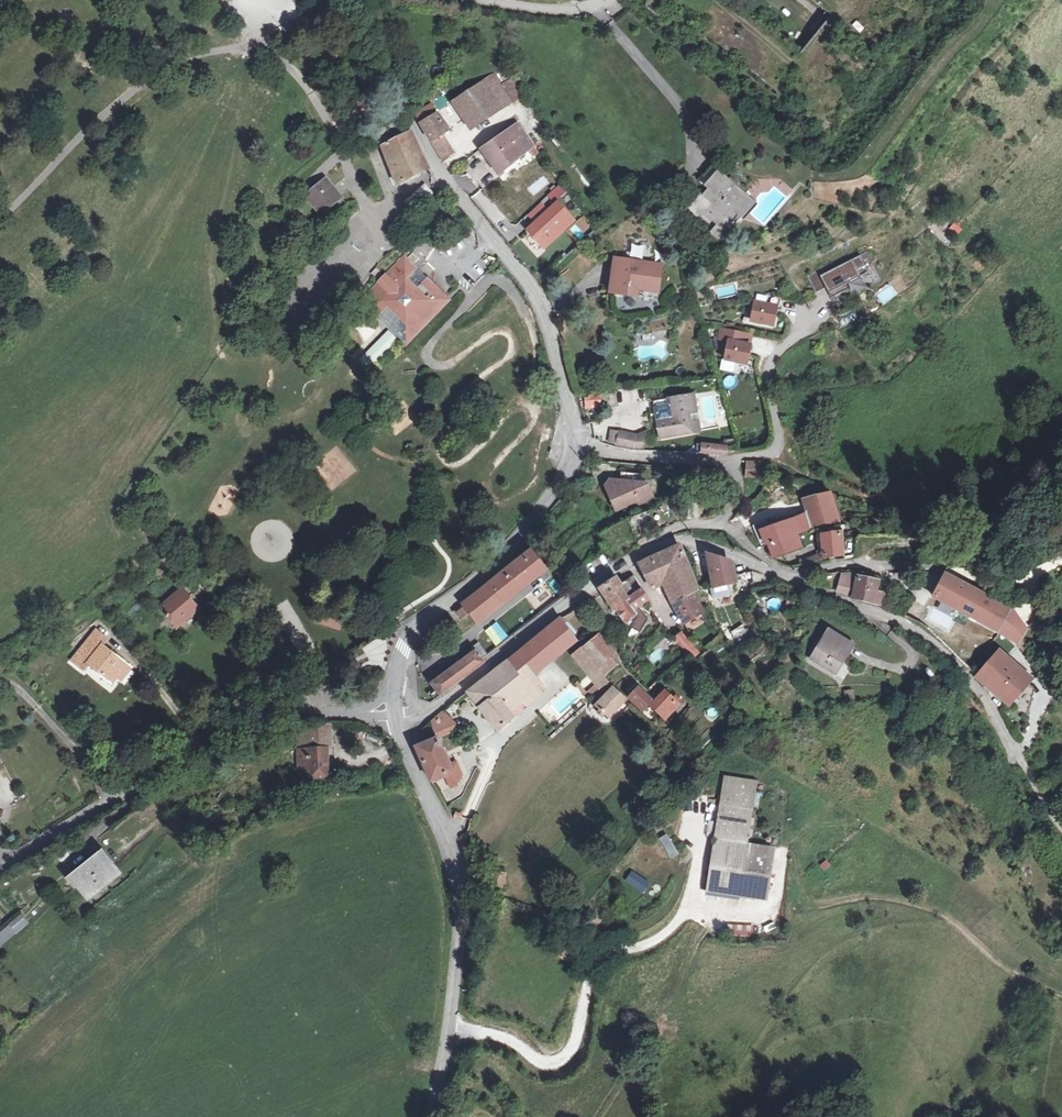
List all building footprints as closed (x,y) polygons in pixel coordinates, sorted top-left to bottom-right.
[(830,12),(810,35),(845,63),(890,0),(815,0),(830,12)] [(304,17),(294,22),(298,28),(307,23),(304,17)] [(325,20),(317,25),(321,30),(329,26),(325,20)] [(497,78),(486,87),(503,112),(515,104),(497,78)] [(503,112),(486,87),(458,106),(471,126),(467,128),(474,140),(482,134),(480,128),(503,112)] [(434,145),(446,139),(452,134),(448,120),(452,117),(449,112),(443,114),(438,107),(423,115),(430,134),(434,145)] [(401,183),(431,166),(425,156),(419,143),(414,134),(409,121),(408,116),(376,133),(401,183)] [(537,120),(521,130),(534,148),(548,139),(537,120)] [(521,130),(486,154),(489,158),(502,179),(539,156),(534,148),(521,130)] [(446,139),(434,145),(443,162),(455,155),(446,139)] [(489,158),(486,154),(474,161),(477,166),(489,158)] [(718,167),(704,183),(709,186),(713,190),(708,196),(703,193),(691,206),(703,216),(705,213),(714,221),(712,224),(716,227),(714,230),(722,236),(736,220),(734,219),(740,213),(744,217),(755,205),(744,196),(748,192),(739,185),(741,182),(733,175),(731,178),(722,171),(718,167)] [(310,196),(325,214),(344,197),(338,190),(335,191),(328,183),(310,196)] [(427,184),(406,199),(416,213),(437,198),(427,184)] [(543,203),(531,214),(538,222),(529,230),(546,249),(577,222),(560,203),(550,212),(543,203)] [(954,223),(949,230),(959,237),(964,229),(954,223)] [(633,242),(633,254),(643,254),(644,243),(633,242)] [(861,257),(810,280),(818,297),(829,292),(830,294),(834,293),(837,301),(850,295),(848,289),(871,279),(861,257)] [(637,284),(667,286),(669,264),(621,260),(618,297),(636,298),(637,284)] [(410,262),(372,300),(411,338),(448,300),(410,262)] [(637,284),(636,298),(644,299),(645,292),(666,294),(667,286),(637,284)] [(884,305),(899,295),(891,284),(876,294),(884,305)] [(787,303),(762,297),(755,325),(777,331),(782,312),(784,313),(787,303)] [(362,355),(371,366),(402,335),(392,326),(362,355)] [(754,342),(724,334),(722,344),(731,347),(726,365),(748,371),(753,352),(752,351),(754,342)] [(603,408),(601,392),(585,394),(586,409),(603,408)] [(655,418),(658,436),(691,434),(686,397),(668,398),(669,417),(655,418)] [(613,428),(609,439),(642,448),(646,431),(637,434),(613,428)] [(722,460),(721,450),(704,448),(704,457),(722,460)] [(760,480),(762,463),(757,462),(748,461),(745,478),(760,480)] [(616,482),(611,483),(607,486),(603,489),(617,514),(619,513),(626,509),(631,512),(652,498),(639,478),(620,476),(620,485),(616,482)] [(772,554),(799,544),(834,531),(828,507),(805,513),(807,523),(770,534),(768,529),(755,532),(761,551),(771,549),(772,554)] [(800,568),(801,575),(829,567),(841,561),(834,541),(818,546),(822,560),(800,568)] [(799,544),(772,554),(776,570),(803,561),(800,547),(799,544)] [(484,587),(464,603),(477,621),(548,568),(533,548),(488,583),(484,587)] [(702,618),(697,611),(690,600),(696,596),(687,577),(679,548),(643,565),(655,590),(667,584),(671,611),(683,630),(694,623),(702,618)] [(733,588),(731,567),(712,559),(710,592),(714,591),(726,589),(733,588)] [(851,595),(857,575),(840,572),(837,588),(851,595)] [(604,585),(616,602),(627,595),(644,584),(635,573),(626,580),(623,582),(617,576),(616,576),(604,585)] [(948,573),(945,579),(937,592),(936,595),(1002,634),(1010,619),(1015,612),(948,573)] [(875,578),(857,575),(851,595),(854,596),(855,600),(879,605),(881,593),(873,592),(875,578)] [(627,595),(636,605),(647,597),(644,584),(627,595)] [(186,585),(169,601),(175,608),(171,611),(178,620),(185,620),(192,614),(203,606),(186,585)] [(726,589),(714,591),(716,599),(727,597),(726,589)] [(616,602),(628,618),(630,619),(636,615),(641,611),(636,605),(627,595),(616,602)] [(630,619),(628,618),(617,627),(620,629),(628,634),(639,618),(636,615),(630,619)] [(553,624),(510,659),(526,679),(534,673),(535,675),(578,638),(562,617),(553,624)] [(639,618),(628,634),(635,641),(648,625),(639,618)] [(1026,628),(1010,619),(1002,634),(1018,644),(1022,637),(1026,628)] [(115,679),(119,673),(130,661),(108,642),(113,636),(102,627),(77,657),(88,666),(92,661),(107,673),(115,679)] [(628,634),(620,629),(616,631),(621,635),(618,638),(621,650),(623,654),(628,653),(625,638),(628,634)] [(680,646),(692,662),(707,652),(702,645),(695,649),(681,631),(673,636),(680,646)] [(823,633),(812,651),(820,656),(812,669),(828,680),(835,669),(831,666),(837,656),(841,658),(847,648),(823,633)] [(583,648),(592,657),(608,644),(599,635),(583,648)] [(1031,642),(1022,637),(1018,644),(1023,649),(1026,652),(1031,642)] [(596,661),(602,667),(617,654),(608,644),(592,657),(596,661)] [(584,670),(596,661),(592,657),(583,648),(573,655),(584,670)] [(485,661),(481,655),(477,650),(434,683),(442,694),(485,661)] [(805,664),(812,669),(820,656),(812,651),(805,664)] [(1009,701),(1026,676),(1009,664),(991,653),(976,676),(1009,701)] [(617,654),(602,667),(607,672),(609,675),(624,662),(617,654)] [(540,682),(535,675),(534,673),(526,679),(510,659),(472,688),(470,690),(485,706),(483,708),(499,729),(514,715),(512,711),(528,697),(531,701),(540,695),(534,688),(540,682)] [(130,661),(119,673),(125,677),(135,665),(130,661)] [(596,661),(584,670),(594,683),(607,672),(602,667),(596,661)] [(610,715),(629,695),(615,681),(594,702),(610,715)] [(650,701),(656,708),(664,701),(661,697),(658,701),(642,685),(632,695),(642,706),(650,701)] [(855,698),(853,689),(844,690),(845,699),(855,698)] [(664,701),(656,708),(666,717),(680,704),(671,695),(664,701)] [(433,720),(438,728),(449,720),(445,710),(433,720)] [(312,744),(302,744),(303,774),(333,774),(331,721),(319,720),(309,720),(309,723),(312,744)] [(455,729),(449,720),(438,728),(434,731),(437,738),(443,735),(455,729)] [(312,744),(309,723),(301,723),(302,744),(312,744)] [(369,742),(372,728),(366,727),(363,740),(369,742)] [(434,777),(447,771),(455,767),(452,762),(441,742),(445,740),(443,735),(437,738),(418,745),(434,777)] [(455,767),(447,771),(455,784),(462,780),(464,772),(457,758),(452,762),(455,767)] [(10,806),(0,780),(0,810),(10,806)] [(758,784),(724,780),(707,896),(766,903),(773,855),(747,851),(758,784)] [(708,821),(707,838),(715,839),(717,822),(708,821)] [(669,855),(677,850),(668,836),(661,841),(669,855)] [(70,878),(86,898),(118,873),(103,853),(70,878)] [(658,900),(664,884),(656,881),(649,896),(658,900)] [(29,897),(39,891),(35,884),(24,891),(29,897)] [(22,915),(10,925),(16,933),(28,923),(22,915)] [(725,936),(753,936),(753,924),(725,925),(725,936)] [(10,925),(0,933),(0,935),(2,937),(0,939),(0,946),(16,933),(10,925)]
